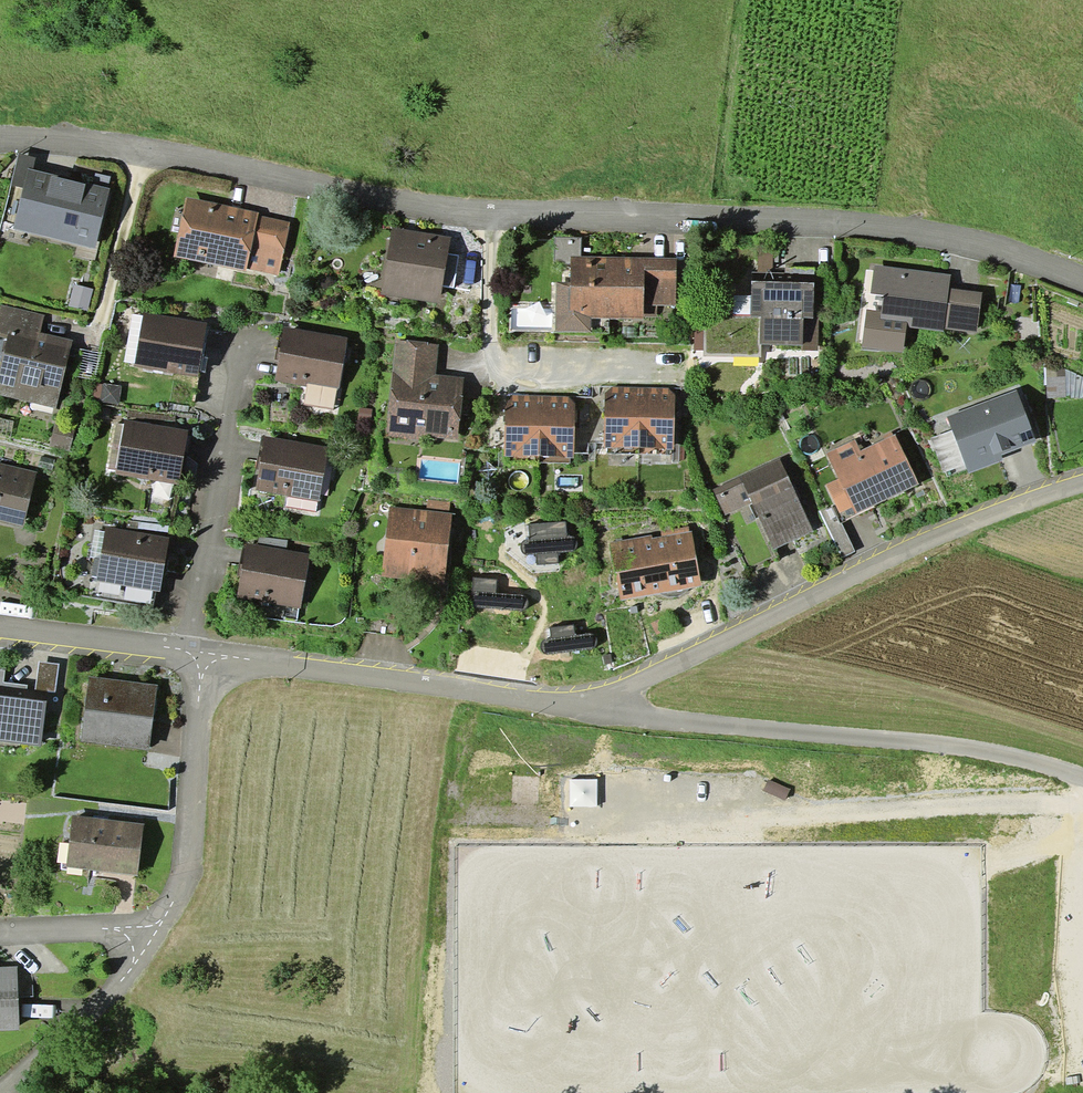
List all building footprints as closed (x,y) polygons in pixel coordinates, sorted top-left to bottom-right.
[(33,169),(36,158),(20,154),(13,185),(23,187),(28,167),(33,169)] [(33,169),(28,167),(23,187),(13,229),(96,249),(110,188),(108,187),(94,184),(33,169)] [(94,184),(108,187),(110,177),(96,173),(94,184)] [(258,213),(186,198),(173,257),(245,272),(246,268),(257,216),(258,213)] [(290,223),(257,216),(246,268),(278,275),(290,223)] [(392,227),(381,294),(439,304),(442,286),(447,254),(450,237),(392,227)] [(581,256),(581,238),(556,238),(556,263),(570,263),(570,256),(581,256)] [(760,244),(758,272),(768,272),(772,268),(774,245),(760,244)] [(459,256),(447,254),(442,286),(454,288),(459,256)] [(581,256),(570,256),(570,263),(570,282),(556,282),(555,331),(591,331),(591,316),(644,316),(644,304),(644,257),(581,256)] [(644,257),(644,304),(657,304),(676,304),(677,258),(644,257)] [(951,275),(874,265),(871,293),(884,295),(881,312),(867,310),(862,347),(904,353),(907,327),(944,332),(944,329),(949,288),(951,275)] [(814,267),(786,267),(786,282),(814,282),(814,267)] [(818,351),(819,318),(813,318),(814,282),(786,282),(751,281),(751,296),(751,318),(733,318),(705,317),(705,332),(705,350),(705,356),(759,357),(759,345),(802,346),(802,350),(818,351)] [(74,285),(68,306),(88,311),(93,289),(74,285)] [(983,292),(949,288),(944,329),(977,334),(983,292)] [(751,296),(734,295),(733,318),(751,318),(751,296)] [(657,316),(657,304),(644,304),(644,316),(657,316)] [(0,368),(0,395),(56,408),(71,339),(40,332),(44,314),(1,305),(0,310),(0,336),(7,338),(0,368)] [(209,323),(144,312),(144,316),(135,364),(135,366),(199,377),(200,371),(203,357),(209,323)] [(135,364),(144,316),(132,314),(124,362),(135,364)] [(279,360),(275,381),(307,386),(307,383),(336,388),(339,388),(348,337),(284,326),(283,337),(279,360)] [(694,350),(705,350),(705,332),(694,332),(694,350)] [(396,340),(388,436),(419,441),(419,435),(458,439),(465,377),(437,374),(440,344),(396,340)] [(96,380),(101,354),(80,349),(75,375),(96,380)] [(1046,364),(1047,398),(1066,397),(1065,364),(1046,364)] [(304,405),(333,410),(336,388),(307,383),(307,386),(304,405)] [(122,386),(95,384),(93,403),(120,405),(122,386)] [(604,447),(638,448),(641,387),(611,387),(605,394),(604,447)] [(669,388),(641,387),(638,448),(673,449),(674,394),(669,388)] [(1017,390),(947,416),(953,430),(965,465),(969,473),(1003,461),(1001,455),(1036,442),(1017,390)] [(505,456),(538,457),(541,396),(511,395),(506,402),(505,456)] [(570,396),(541,396),(538,457),(574,457),(576,403),(570,396)] [(371,434),(372,409),(358,408),(357,433),(371,434)] [(127,420),(175,428),(175,416),(127,411),(127,420)] [(0,417),(0,433),(11,436),(14,420),(0,417)] [(127,420),(124,419),(124,424),(116,470),(115,474),(180,485),(190,431),(175,428),(127,420)] [(49,446),(70,450),(76,425),(55,421),(49,446)] [(116,470),(124,424),(116,423),(108,469),(116,470)] [(943,473),(965,465),(953,430),(930,438),(943,473)] [(855,440),(827,454),(839,479),(825,485),(840,513),(853,507),(857,514),(918,485),(894,435),(860,451),(855,440)] [(330,448),(265,436),(255,491),(288,497),(317,502),(320,502),(330,448)] [(41,456),(38,466),(52,470),(55,460),(41,456)] [(725,516),(753,503),(774,549),(813,531),(780,459),(713,490),(725,516)] [(0,463),(0,521),(23,527),(37,472),(0,463)] [(315,512),(317,502),(288,497),(286,507),(315,512)] [(427,510),(449,513),(450,503),(429,500),(427,510)] [(427,510),(390,507),(382,576),(445,584),(453,513),(449,513),(427,510)] [(127,530),(166,537),(169,526),(129,520),(127,530)] [(565,522),(529,524),(530,540),(528,540),(525,541),(523,542),(522,545),(521,548),(521,550),(523,552),(524,555),(527,556),(536,555),(537,565),(559,563),(558,553),(572,552),(574,551),(576,549),(577,545),(577,541),(577,538),(573,536),(567,536),(565,522)] [(127,530),(106,526),(105,532),(100,559),(97,577),(96,581),(160,592),(170,537),(166,537),(127,530)] [(651,535),(610,542),(621,600),(701,586),(692,531),(690,532),(689,527),(662,531),(662,536),(652,538),(651,535)] [(100,559),(105,532),(95,530),(90,557),(94,558),(100,559)] [(259,545),(286,550),(288,539),(261,534),(259,545)] [(259,545),(246,544),(236,598),(301,609),(311,554),(286,550),(259,545)] [(91,576),(97,577),(100,559),(94,558),(91,576)] [(528,605),(529,602),(528,599),(526,598),(524,596),(524,594),(496,592),(497,579),(473,578),(471,606),(523,609),(525,610),(526,609),(527,607),(528,605)] [(575,635),(574,624),(551,627),(552,639),(550,639),(548,639),(545,640),(543,641),(542,643),(541,645),(541,647),(541,649),(542,651),(543,653),(544,655),(548,654),(547,653),(593,648),(596,647),(597,645),(598,644),(597,641),(597,638),(595,636),(594,634),(592,634),(575,635)] [(41,746),(48,691),(55,692),(59,664),(39,662),(34,700),(25,699),(27,686),(3,682),(5,670),(0,670),(0,741),(41,746)] [(89,677),(81,741),(149,749),(157,685),(89,677)] [(144,824),(72,816),(66,867),(138,876),(144,824)] [(585,927),(562,925),(561,937),(584,939),(585,927)] [(19,1029),(17,966),(0,967),(0,1030),(19,1029)]
